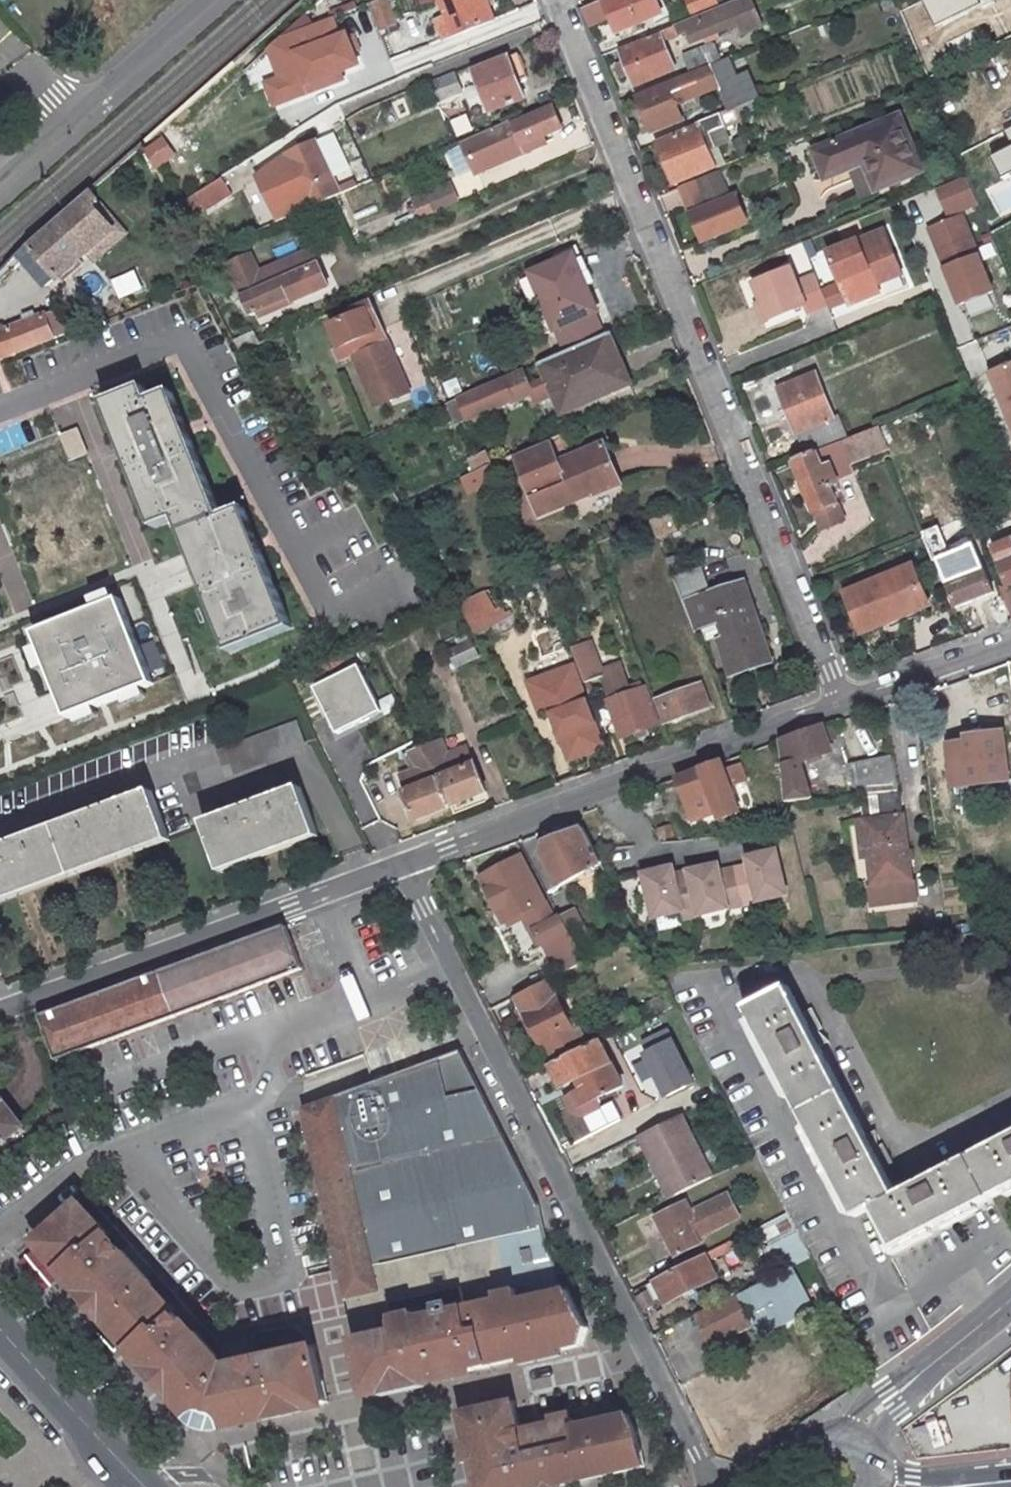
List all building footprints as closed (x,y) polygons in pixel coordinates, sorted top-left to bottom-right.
[(372,2),(381,24),(396,18),(389,0),(376,0),(372,2)] [(450,16),(439,20),(447,40),(496,21),(487,0),(444,0),(450,16)] [(582,9),(590,28),(612,18),(618,34),(662,16),(656,0),(615,0),(606,3),(606,0),(604,0),(582,9)] [(677,26),(682,38),(687,36),(690,44),(735,26),(739,35),(760,26),(749,0),(743,0),(677,26)] [(688,1),(696,18),(716,10),(712,0),(690,0),(688,1)] [(265,83),(276,110),(366,72),(342,16),(267,48),(279,77),(265,83)] [(660,37),(621,52),(635,86),(674,70),(660,37)] [(711,46),(683,57),(690,75),(718,63),(711,46)] [(425,47),(399,57),(406,76),(433,65),(425,47)] [(520,54),(477,72),(494,113),(527,99),(520,82),(530,78),(520,54)] [(709,101),(706,93),(726,85),(718,63),(690,75),(638,95),(652,132),(683,120),(677,104),(693,98),(697,107),(709,101)] [(452,82),(431,90),(439,111),(460,102),(452,82)] [(752,88),(717,102),(722,116),(739,109),(758,101),(752,88)] [(539,138),(562,128),(554,106),(515,123),(514,120),(464,141),(478,172),(541,144),(539,138)] [(739,109),(722,116),(728,132),(745,124),(739,109)] [(857,163),(855,158),(866,154),(880,188),(927,168),(904,113),(818,149),(828,175),(857,163)] [(699,126),(659,142),(676,183),(716,167),(699,126)] [(317,140),(289,155),(315,205),(344,190),(317,140)] [(156,167),(172,159),(164,145),(148,153),(156,167)] [(251,157),(198,192),(210,209),(263,175),(251,157)] [(720,168),(697,178),(702,190),(722,182),(725,180),(720,168)] [(948,217),(978,206),(968,178),(938,188),(948,217)] [(722,182),(702,190),(708,205),(731,196),(725,180),(722,182)] [(436,214),(459,204),(452,188),(429,198),(436,214)] [(91,189),(28,244),(58,278),(110,232),(118,241),(129,232),(91,189)] [(708,205),(692,212),(702,240),(747,222),(736,194),(731,196),(708,205)] [(964,301),(996,288),(965,213),(933,226),(964,301)] [(885,229),(831,253),(843,284),(850,300),(852,305),(882,292),(879,284),(904,273),(885,229)] [(28,244),(14,256),(44,290),(58,278),(28,244)] [(254,294),(330,261),(326,253),(273,276),(266,258),(242,267),(254,294)] [(576,254),(533,272),(556,328),(566,351),(607,334),(597,311),(600,310),(576,254)] [(330,261),(254,294),(264,317),(271,314),(306,299),(308,304),(343,289),(330,261)] [(824,292),(817,275),(798,283),(792,269),(756,285),(763,302),(771,320),(807,306),(809,313),(829,305),(824,292)] [(829,305),(830,307),(850,300),(843,284),(824,292),(829,305)] [(306,299),(271,314),(274,319),(308,304),(306,299)] [(359,313),(335,323),(347,349),(357,344),(360,351),(353,354),(371,392),(385,386),(391,398),(411,389),(373,301),(357,308),(359,313)] [(763,302),(758,305),(765,323),(771,320),(763,302)] [(0,330),(0,358),(56,336),(48,312),(39,315),(37,311),(26,316),(27,319),(0,330)] [(595,339),(543,361),(563,409),(615,388),(595,339)] [(993,370),(1010,410),(1010,363),(993,370)] [(818,372),(781,387),(808,454),(836,443),(851,437),(841,411),(835,413),(818,372)] [(147,379),(105,396),(153,521),(178,511),(231,644),(294,619),(242,485),(217,495),(174,384),(152,392),(147,379)] [(506,380),(463,397),(471,417),(514,400),(506,380)] [(844,487),(839,475),(848,471),(851,470),(849,463),(891,444),(883,424),(851,437),(836,443),(808,454),(798,459),(819,512),(841,502),(837,490),(844,487)] [(551,439),(516,453),(542,516),(622,483),(606,442),(561,461),(551,439)] [(482,449),(456,459),(464,475),(467,473),(489,465),(482,449)] [(489,465),(467,473),(473,487),(494,478),(489,465)] [(676,511),(655,519),(662,536),(683,528),(676,511)] [(942,537),(931,541),(936,555),(947,552),(942,537)] [(998,547),(1010,580),(1010,542),(998,547)] [(966,558),(945,566),(961,605),(997,590),(989,569),(973,576),(966,558)] [(910,622),(904,609),(930,600),(918,563),(849,590),(865,632),(891,622),(893,628),(910,622)] [(734,638),(723,643),(736,676),(778,660),(756,605),(746,608),(737,585),(717,593),(706,566),(678,577),(698,627),(726,616),(734,638)] [(748,581),(737,585),(746,608),(756,605),(748,581)] [(491,588),(465,599),(481,628),(485,626),(504,619),(500,611),(491,588)] [(67,716),(153,682),(118,596),(33,631),(67,716)] [(930,600),(904,609),(910,622),(935,612),(930,600)] [(504,619),(485,626),(493,643),(526,629),(518,610),(513,612),(511,606),(500,611),(504,619)] [(726,616),(715,621),(723,643),(734,638),(726,616)] [(448,651),(462,669),(481,653),(467,636),(448,651)] [(607,677),(595,642),(577,649),(590,683),(606,677),(628,737),(663,724),(649,688),(635,694),(626,669),(607,677)] [(342,729),(387,707),(365,662),(320,684),(342,729)] [(557,710),(575,757),(606,746),(578,667),(536,683),(547,714),(557,710)] [(706,683),(663,700),(671,720),(714,704),(706,683)] [(45,730),(49,700),(42,699),(41,704),(26,702),(23,727),(45,730)] [(300,718),(221,747),(229,768),(307,739),(300,718)] [(826,725),(780,742),(782,767),(799,761),(833,749),(826,725)] [(969,735),(970,742),(952,744),(957,786),(1010,779),(1010,757),(1008,730),(969,735)] [(438,732),(427,737),(446,775),(455,802),(490,789),(474,747),(450,756),(438,732)] [(427,737),(413,743),(423,766),(410,770),(416,785),(409,788),(419,815),(455,802),(446,775),(427,737)] [(727,761),(683,777),(698,818),(723,809),(726,817),(745,810),(735,783),(748,778),(743,764),(730,769),(727,761)] [(799,761),(782,767),(786,806),(811,803),(799,761)] [(868,797),(902,794),(896,762),(852,772),(855,799),(868,797)] [(303,782),(204,817),(221,863),(319,828),(303,782)] [(902,794),(868,797),(872,826),(879,825),(885,857),(877,859),(886,905),(927,897),(913,824),(902,794)] [(0,849),(0,900),(169,841),(153,796),(0,849)] [(586,828),(547,840),(545,850),(564,884),(604,862),(586,828)] [(676,869),(647,876),(650,886),(652,895),(657,920),(686,913),(687,921),(791,898),(781,854),(752,860),(753,868),(724,875),(722,867),(678,876),(676,869)] [(510,862),(484,875),(508,920),(545,900),(534,880),(522,885),(510,862)] [(576,905),(563,912),(579,942),(587,955),(600,949),(576,905)] [(288,922),(42,1011),(59,1055),(304,966),(288,922)] [(579,942),(553,955),(561,973),(589,960),(587,955),(579,942)] [(578,1027),(560,993),(552,978),(520,993),(547,1044),(578,1027)] [(752,1010),(861,1216),(879,1207),(901,1249),(1010,1190),(1010,1137),(926,1182),(922,1174),(900,1186),(891,1169),(901,1164),(890,1144),(881,1149),(819,1033),(829,1028),(819,1007),(809,1013),(795,987),(752,1010)] [(604,1038),(554,1062),(565,1084),(579,1077),(584,1087),(568,1094),(575,1111),(586,1114),(604,1105),(600,1096),(614,1089),(625,1111),(667,1088),(656,1066),(626,1081),(619,1067),(604,1038)] [(684,1053),(682,1054),(686,1060),(674,1067),(690,1095),(701,1089),(694,1075),(711,1067),(699,1045),(684,1053)] [(465,1048),(307,1105),(348,1296),(350,1296),(359,1336),(356,1337),(368,1390),(457,1371),(478,1367),(585,1344),(591,1326),(566,1280),(553,1251),(542,1204),(465,1048)] [(649,1053),(619,1067),(626,1081),(656,1066),(649,1053)] [(5,1108),(11,1103),(0,1090),(0,1135),(17,1122),(5,1108)] [(11,1103),(5,1108),(17,1122),(23,1117),(11,1103)] [(685,1112),(642,1133),(657,1164),(663,1161),(679,1193),(715,1173),(685,1112)] [(663,1161),(657,1164),(672,1195),(679,1193),(663,1161)] [(703,1239),(700,1232),(740,1212),(730,1191),(694,1209),(689,1197),(683,1200),(681,1195),(674,1198),(677,1203),(660,1212),(680,1251),(703,1239)] [(77,1198),(14,1249),(45,1282),(64,1303),(163,1415),(187,1430),(215,1433),(237,1429),(330,1399),(317,1343),(294,1345),(227,1352),(77,1198)] [(708,1252),(657,1277),(668,1299),(719,1274),(708,1252)] [(795,1261),(739,1290),(751,1313),(755,1311),(766,1330),(817,1302),(795,1261)] [(739,1290),(702,1310),(716,1335),(752,1315),(751,1313),(739,1290)] [(338,1390),(340,1412),(366,1410),(365,1388),(338,1390)] [(463,1410),(480,1486),(551,1486),(646,1466),(638,1431),(629,1412),(577,1423),(575,1416),(523,1428),(517,1398),(463,1410)] [(241,1469),(262,1463),(257,1444),(235,1450),(241,1469)]
